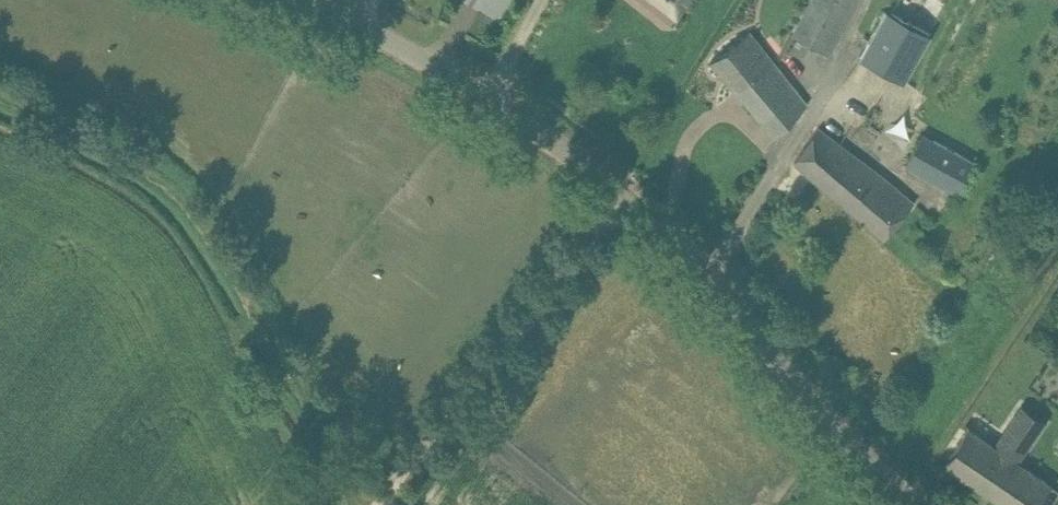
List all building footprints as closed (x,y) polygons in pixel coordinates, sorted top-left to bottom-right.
[(671,24),(688,0),(641,0),(671,24)] [(792,35),(829,54),(858,0),(811,0),(792,35)] [(925,0),(897,0),(890,12),(888,11),(862,57),(905,81),(932,34),(912,23),(925,0)] [(710,62),(776,136),(808,104),(750,31),(710,62)] [(818,128),(795,161),(884,238),(898,222),(915,203),(881,174),(818,128)] [(957,195),(976,162),(924,133),(906,165),(957,195)] [(957,446),(944,464),(1005,504),(1038,504),(1052,485),(1019,463),(1047,422),(1021,405),(994,445),(969,428),(957,446)]
